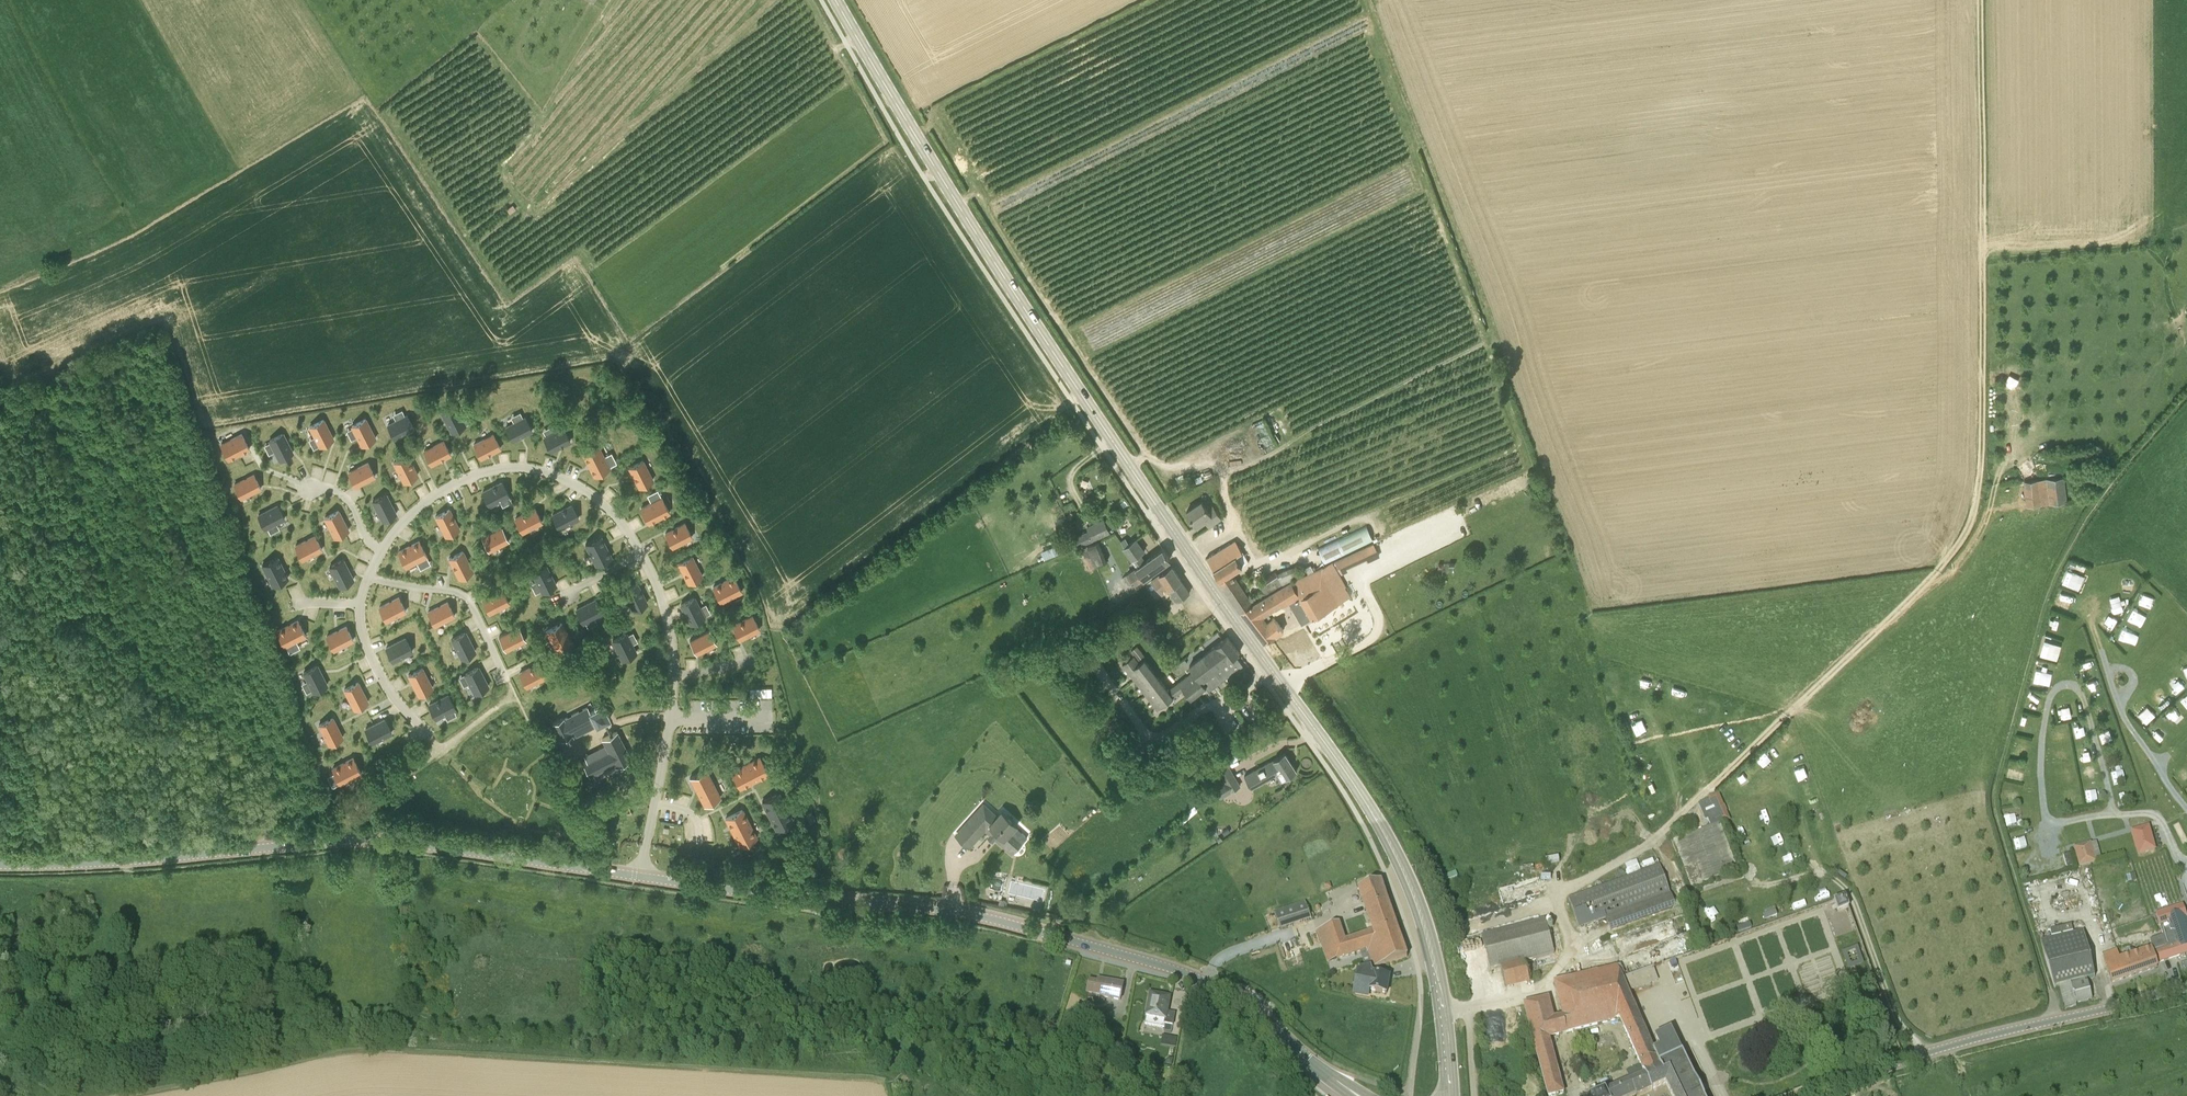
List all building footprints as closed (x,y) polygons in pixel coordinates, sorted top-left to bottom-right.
[(2011,373),(2006,383),(2015,388),(2020,378),(2011,373)] [(455,406),(442,413),(452,432),(465,425),(455,406)] [(414,428),(407,415),(388,425),(395,438),(414,428)] [(525,417),(506,427),(513,441),(532,431),(525,417)] [(366,418),(351,426),(362,446),(376,438),(366,418)] [(320,446),(334,439),(324,419),(309,426),(320,446)] [(544,437),(551,451),(570,441),(563,428),(544,437)] [(229,460),(250,449),(242,433),(220,444),(229,460)] [(269,440),(279,460),(293,453),(283,433),(269,440)] [(493,434),(474,444),(481,458),(500,448),(493,434)] [(431,464),(451,454),(444,441),(424,451),(431,464)] [(609,466),(597,446),(584,455),(596,474),(609,466)] [(404,482),(418,475),(408,455),(394,462),(404,482)] [(629,467),(639,487),(653,480),(643,460),(629,467)] [(375,476),(368,462),(348,472),(355,487),(375,476)] [(261,488),(254,474),(234,484),(241,499),(261,488)] [(2064,477),(2023,480),(2026,506),(2067,502),(2064,477)] [(489,505),(509,495),(502,482),(482,492),(489,505)] [(382,521),(396,514),(386,494),(372,501),(382,521)] [(662,499),(642,509),(649,523),(669,512),(662,499)] [(1209,518),(1212,523),(1221,517),(1216,510),(1211,513),(1203,501),(1187,511),(1196,526),(1209,518)] [(265,529),(285,518),(278,505),(258,515),(265,529)] [(552,515),(559,528),(578,518),(572,505),(552,515)] [(515,518),(522,532),(542,522),(535,508),(515,518)] [(435,516),(445,536),(459,529),(449,509),(435,516)] [(324,517),(334,537),(349,530),(339,510),(324,517)] [(1086,526),(1088,531),(1073,537),(1077,546),(1080,545),(1092,541),(1111,533),(1104,518),(1086,526)] [(686,523),(665,533),(672,547),(693,536),(686,523)] [(482,537),(489,551),(509,541),(502,527),(482,537)] [(1325,563),(1346,554),(1371,542),(1364,527),(1318,548),(1325,563)] [(295,545),(302,560),(322,550),(315,535),(295,545)] [(596,565),(611,557),(601,536),(585,544),(596,565)] [(1136,566),(1135,566),(1143,577),(1143,578),(1170,558),(1163,548),(1145,560),(1141,554),(1144,551),(1135,538),(1130,543),(1126,537),(1121,541),(1125,546),(1122,548),(1131,560),(1132,560),(1136,566)] [(419,540),(398,551),(406,567),(427,556),(419,540)] [(1099,540),(1087,546),(1091,556),(1096,566),(1107,561),(1104,553),(1099,540)] [(1249,561),(1243,551),(1240,553),(1232,541),(1207,557),(1214,568),(1213,569),(1220,579),(1225,585),(1235,578),(1232,572),(1242,566),(1249,561)] [(1054,555),(1061,552),(1065,550),(1062,543),(1058,545),(1051,547),(1054,555)] [(1366,547),(1335,561),(1342,573),(1348,570),(1347,567),(1371,557),(1366,547)] [(449,558),(459,578),(473,571),(463,551),(449,558)] [(288,578),(278,557),(262,565),(273,586),(288,578)] [(688,583),(702,576),(693,558),(679,565),(688,583)] [(343,559),(329,567),(339,586),(354,579),(343,559)] [(1268,613),(1299,596),(1312,618),(1350,596),(1344,586),(1345,586),(1331,563),(1292,583),(1252,604),(1240,610),(1265,642),(1277,635),(1284,629),(1274,616),(1271,618),(1268,613)] [(1306,566),(1309,573),(1314,570),(1311,564),(1306,566)] [(1190,592),(1172,565),(1160,574),(1143,586),(1153,602),(1163,596),(1168,603),(1176,598),(1178,601),(1190,592)] [(1275,571),(1259,582),(1266,595),(1277,588),(1283,585),(1295,579),(1303,576),(1297,565),(1277,573),(1275,571)] [(546,566),(532,573),(542,592),(556,585),(546,566)] [(1130,586),(1143,577),(1135,566),(1127,572),(1128,573),(1123,576),(1130,586)] [(2063,583),(2081,590),(2086,575),(2069,569),(2063,583)] [(720,601),(741,590),(734,576),(713,587),(720,601)] [(1240,609),(1240,610),(1252,604),(1235,578),(1225,585),(1241,609),(1240,609)] [(624,590),(633,610),(647,603),(637,583),(624,590)] [(482,599),(490,613),(509,603),(502,589),(482,599)] [(2056,604),(2067,606),(2070,595),(2058,593),(2056,604)] [(2147,593),(2140,601),(2150,610),(2157,602),(2147,593)] [(2110,598),(2113,606),(2123,603),(2119,595),(2110,598)] [(386,621),(406,611),(399,596),(379,607),(386,621)] [(691,624),(704,617),(694,597),(681,604),(691,624)] [(596,599),(576,609),(583,623),(602,613),(596,599)] [(428,612),(435,626),(455,616),(448,601),(428,612)] [(2134,612),(2133,621),(2143,622),(2144,614),(2134,612)] [(740,639),(759,629),(752,615),(733,625),(740,639)] [(1137,626),(1142,633),(1154,625),(1149,618),(1137,626)] [(298,620),(277,630),(285,646),(306,635),(298,620)] [(562,623),(546,630),(557,651),(572,643),(562,623)] [(326,636),(334,650),(354,640),(346,625),(326,636)] [(2125,625),(2120,637),(2130,641),(2135,629),(2125,625)] [(526,640),(519,626),(499,636),(506,650),(526,640)] [(690,640),(697,654),(716,644),(709,630),(690,640)] [(465,632),(452,639),(462,658),(475,651),(465,632)] [(626,633),(612,640),(622,660),(636,653),(626,633)] [(406,637),(386,647),(393,661),(413,651),(406,637)] [(1184,689),(1191,698),(1206,686),(1209,689),(1242,664),(1235,655),(1239,652),(1227,637),(1190,666),(1193,670),(1168,690),(1173,696),(1174,697),(1184,689)] [(2045,640),(2042,655),(2060,659),(2063,643),(2045,640)] [(1157,709),(1173,696),(1168,690),(1144,658),(1138,663),(1132,656),(1122,664),(1157,709)] [(527,687),(546,676),(539,663),(519,673),(527,687)] [(314,692),(327,685),(317,665),(303,672),(314,692)] [(422,667),(408,675),(418,695),(433,687),(422,667)] [(465,674),(475,693),(488,686),(478,667),(465,674)] [(2099,674),(2098,667),(2080,671),(2082,678),(2099,674)] [(2037,668),(2034,680),(2051,684),(2054,672),(2037,668)] [(344,689),(354,709),(368,702),(358,682),(344,689)] [(2089,688),(2091,697),(2104,694),(2101,685),(2089,688)] [(2160,687),(2156,692),(2165,702),(2170,698),(2160,687)] [(750,688),(750,697),(772,696),(771,688),(750,688)] [(2028,705),(2044,709),(2046,698),(2031,694),(2028,705)] [(429,705),(436,718),(455,708),(449,695),(429,705)] [(2095,705),(2097,718),(2109,716),(2107,703),(2095,705)] [(561,740),(572,734),(571,732),(586,725),(588,729),(610,718),(603,705),(590,711),(587,706),(564,718),(563,717),(563,718),(553,723),(561,740)] [(2061,707),(2063,717),(2073,716),(2072,705),(2061,707)] [(2149,706),(2141,714),(2148,721),(2156,714),(2149,706)] [(2175,727),(2183,719),(2175,711),(2168,719),(2175,727)] [(343,737),(333,717),(318,724),(329,744),(343,737)] [(392,732),(385,719),(365,729),(372,742),(392,732)] [(2104,741),(2114,738),(2112,729),(2101,732),(2104,741)] [(617,731),(602,739),(608,750),(583,762),(590,776),(615,763),(616,766),(631,758),(617,731)] [(2122,746),(2112,749),(2116,760),(2126,756),(2122,746)] [(1769,762),(1777,754),(1770,748),(1762,756),(1769,762)] [(1281,781),(1297,770),(1285,752),(1274,759),(1244,775),(1251,788),(1276,774),(1281,781)] [(709,753),(701,757),(703,762),(711,758),(709,753)] [(732,756),(724,761),(726,765),(734,761),(732,756)] [(340,784),(361,773),(353,757),(332,768),(340,784)] [(732,771),(740,788),(768,774),(760,757),(732,771)] [(1221,797),(1231,791),(1240,786),(1226,761),(1217,766),(1226,781),(1215,789),(1221,797)] [(2010,768),(2008,777),(2024,780),(2025,771),(2010,768)] [(2179,774),(2185,782),(2186,781),(2186,769),(2186,768),(2179,774)] [(704,806),(721,797),(707,769),(690,778),(704,806)] [(2084,780),(2095,779),(2094,770),(2084,771),(2084,780)] [(2097,790),(2087,792),(2089,802),(2099,800),(2097,790)] [(2131,792),(2121,794),(2124,804),(2134,802),(2131,792)] [(762,801),(776,829),(793,821),(779,793),(762,801)] [(1709,817),(1712,824),(1725,819),(1718,802),(1715,804),(1713,800),(1700,805),(1706,818),(1709,817)] [(985,830),(1012,853),(1027,837),(1016,827),(1018,825),(1002,810),(995,817),(984,807),(971,821),(974,824),(960,840),(969,848),(985,830)] [(742,809),(726,818),(740,846),(757,837),(742,809)] [(815,819),(811,811),(806,814),(810,822),(815,819)] [(2008,825),(2023,821),(2021,812),(2006,816),(2008,825)] [(1720,822),(1703,828),(1673,839),(1691,886),(1738,869),(1720,822)] [(2148,826),(2131,831),(2138,855),(2155,850),(2148,826)] [(1748,848),(1759,843),(1753,831),(1743,836),(1748,848)] [(2015,840),(2017,848),(2028,846),(2026,837),(2015,840)] [(2073,848),(2079,867),(2096,862),(2091,843),(2073,848)] [(740,851),(732,855),(734,860),(742,856),(740,851)] [(2066,856),(2069,867),(2075,866),(2072,854),(2066,856)] [(1579,928),(1605,918),(1610,932),(1676,908),(1670,894),(1660,864),(1568,899),(1579,928)] [(1407,957),(1394,920),(1381,882),(1359,890),(1373,931),(1346,941),(1339,923),(1317,931),(1328,963),(1360,952),(1367,969),(1367,970),(1371,969),(1385,965),(1407,957)] [(1838,912),(1845,909),(1849,908),(1845,897),(1834,901),(1838,912)] [(1281,929),(1313,918),(1307,900),(1274,911),(1281,929)] [(1770,918),(1778,916),(1776,905),(1767,907),(1770,918)] [(2169,920),(2174,938),(2185,935),(2180,917),(2169,920)] [(1501,967),(1525,961),(1555,953),(1545,919),(1481,936),(1485,948),(1486,948),(1488,958),(1487,958),(1492,973),(1493,973),(1492,969),(1496,968),(1496,969),(1501,971),(1502,971),(1501,967)] [(2092,1000),(2087,979),(2095,977),(2083,931),(2041,941),(2054,989),(2060,987),(2066,1010),(2076,1007),(2076,1004),(2092,1000)] [(2156,962),(2186,953),(2186,937),(2151,948),(2156,962)] [(1859,945),(1843,951),(1850,969),(1866,963),(1859,945)] [(2158,968),(2156,962),(2151,948),(2131,955),(2135,967),(2141,964),(2144,972),(2158,968)] [(2120,959),(2119,958),(2117,949),(2102,954),(2111,982),(2126,978),(2120,959)] [(2126,978),(2144,972),(2141,964),(2135,967),(2131,955),(2119,958),(2120,959),(2126,978)] [(1501,967),(1502,971),(1505,986),(1529,980),(1525,961),(1501,967)] [(1548,1095),(1554,1095),(1564,1093),(1549,1038),(1620,1018),(1645,1074),(1597,1095),(1632,1095),(1636,1094),(1637,1095),(1639,1095),(1652,1090),(1645,1076),(1662,1068),(1653,1050),(1642,1025),(1637,1014),(1628,992),(1622,980),(1616,966),(1554,982),(1564,1015),(1554,1018),(1548,998),(1524,1004),(1548,1095)] [(1655,968),(1622,980),(1628,992),(1659,980),(1655,968)] [(1372,974),(1371,969),(1367,970),(1367,969),(1359,971),(1358,971),(1356,983),(1362,984),(1360,994),(1369,995),(1369,991),(1386,994),(1389,977),(1372,974)] [(1100,983),(1089,981),(1086,994),(1121,1000),(1124,984),(1101,980),(1100,983)] [(1170,997),(1150,993),(1145,1020),(1145,1024),(1165,1027),(1165,1024),(1173,1026),(1175,1014),(1168,1012),(1170,997)] [(1641,1012),(1637,1014),(1642,1025),(1646,1023),(1641,1012)] [(1172,1032),(1173,1026),(1165,1024),(1165,1027),(1164,1031),(1172,1032)] [(1672,1095),(1703,1095),(1682,1052),(1671,1029),(1654,1037),(1659,1047),(1653,1050),(1662,1068),(1645,1076),(1652,1090),(1666,1084),(1672,1095)] [(1177,1047),(1179,1037),(1164,1034),(1162,1043),(1177,1047)] [(1578,1042),(1570,1044),(1572,1051),(1580,1049),(1578,1042)] [(1164,1064),(1172,1066),(1173,1058),(1169,1058),(1165,1060),(1164,1064)]
